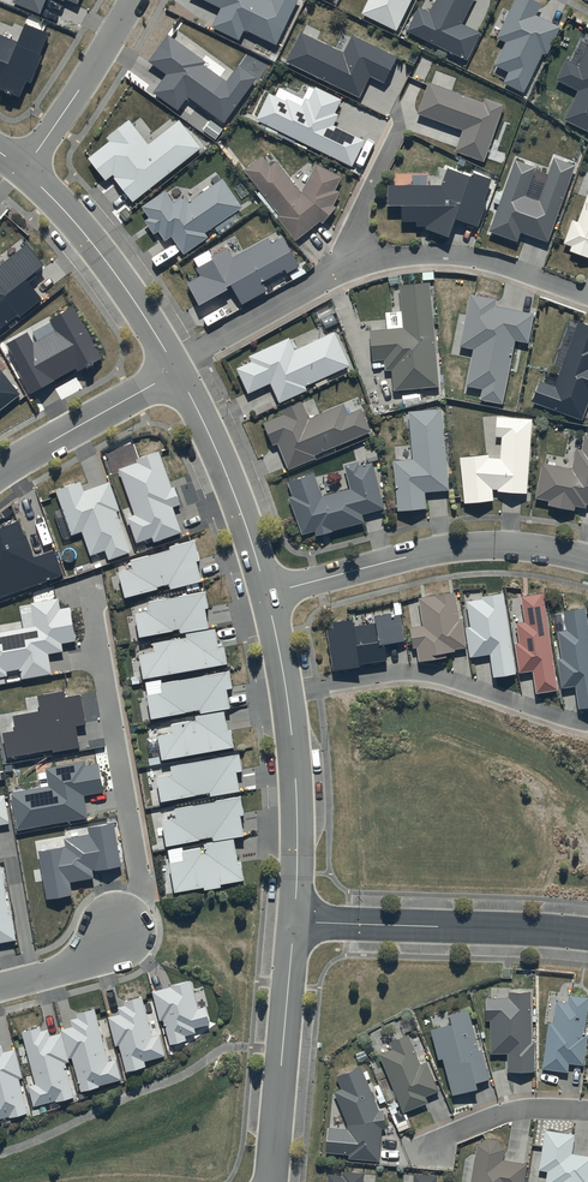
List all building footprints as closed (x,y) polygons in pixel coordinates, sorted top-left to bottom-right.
[(12,2),(40,14),(46,0),(13,0),(12,2)] [(271,0),(203,0),(220,9),(211,27),(239,40),(244,29),(276,45),(298,0),(271,0)] [(362,13),(396,30),(411,0),(368,0),(362,13)] [(430,13),(418,8),(407,32),(467,61),(480,33),(462,24),(473,0),(436,0),(430,13)] [(535,0),(514,0),(495,38),(505,42),(495,64),(510,72),(504,83),(523,92),(542,53),(547,55),(561,26),(537,15),(542,3),(535,0)] [(19,98),(25,81),(30,83),(42,55),(40,54),(49,33),(25,23),(18,42),(0,35),(0,90),(19,98)] [(300,32),(285,62),(359,97),(370,76),(384,83),(397,58),(351,35),(342,53),(300,32)] [(167,34),(148,61),(166,74),(152,93),(178,111),(188,98),(224,124),(257,78),(239,65),(227,82),(203,65),(205,61),(167,34)] [(577,66),(565,60),(555,80),(578,91),(563,120),(587,132),(587,42),(577,66)] [(427,82),(417,113),(463,130),(455,150),(483,161),(504,105),(484,98),(483,102),(427,82)] [(255,121),(267,126),(265,130),(277,135),(278,132),(352,167),(364,140),(333,125),(338,114),(334,113),(341,99),(315,86),(309,100),(304,98),(301,106),(287,99),(286,101),(268,93),(255,121)] [(109,142),(88,158),(105,180),(112,175),(133,202),(202,148),(180,120),(149,144),(129,119),(106,138),(109,142)] [(262,157),(245,170),(279,215),(277,218),(295,241),(320,221),(323,223),(335,206),(332,205),(339,192),(335,190),(341,178),(316,165),(301,193),(276,161),(269,166),(262,157)] [(535,167),(514,159),(489,234),(516,244),(521,232),(546,242),(574,166),(553,158),(538,199),(525,194),(535,167)] [(470,177),(447,168),(440,184),(387,185),(387,206),(401,206),(401,221),(416,221),(416,226),(427,226),(426,228),(448,237),(455,219),(477,227),(487,200),(483,199),(491,179),(472,172),(470,177)] [(242,207),(222,178),(189,202),(184,195),(174,203),(165,190),(141,207),(149,219),(145,222),(153,234),(158,231),(165,241),(171,237),(182,254),(207,237),(204,233),(242,207)] [(577,222),(571,220),(563,244),(571,246),(569,251),(587,258),(587,191),(577,222)] [(226,247),(211,256),(212,259),(196,268),(200,276),(186,284),(199,305),(227,289),(225,287),(230,284),(241,305),(267,290),(262,282),(285,269),(288,273),(299,266),(283,238),(271,245),(268,238),(233,258),(226,247)] [(16,316),(18,318),(42,299),(26,279),(44,264),(27,244),(0,266),(0,329),(16,316)] [(429,282),(399,285),(402,327),(370,330),(373,362),(384,361),(385,371),(391,370),(393,390),(438,386),(429,282)] [(496,299),(470,294),(459,347),(474,349),(466,387),(482,390),(480,400),(502,404),(515,340),(528,343),(533,314),(495,306),(496,299)] [(27,333),(6,344),(20,370),(18,371),(31,393),(76,369),(78,372),(103,359),(74,307),(49,321),(55,332),(33,344),(27,333)] [(577,321),(555,386),(540,381),(532,402),(583,420),(587,405),(587,325),(577,321)] [(288,337),(248,356),(251,362),(236,369),(247,393),(269,383),(279,403),(307,390),(305,386),(350,366),(334,332),(295,350),(288,337)] [(20,394),(1,370),(0,371),(0,410),(20,394)] [(348,414),(343,403),(308,418),(302,401),(282,409),(283,414),(262,422),(272,445),(277,443),(289,471),(316,460),(314,456),(372,431),(362,408),(348,414)] [(441,408),(407,411),(412,459),(392,461),(396,511),(426,509),(424,492),(449,490),(441,408)] [(532,418),(496,417),(495,436),(501,436),(500,458),(489,458),(489,454),(460,457),(465,503),(492,500),(491,489),(497,489),(497,492),(526,493),(532,418)] [(583,434),(581,450),(577,449),(572,470),(542,463),(534,498),(549,501),(548,506),(573,511),(574,505),(585,508),(586,503),(587,503),(587,435),(583,434)] [(171,487),(158,451),(136,460),(137,462),(118,469),(134,515),(128,517),(136,543),(152,537),(153,542),(181,532),(172,507),(180,504),(174,487),(171,487)] [(314,472),(287,482),(293,496),(288,498),(302,534),(315,531),(316,537),(333,532),(333,530),(363,523),(361,514),(383,509),(371,463),(359,466),(358,461),(343,465),(349,489),(322,496),(314,472)] [(119,510),(109,482),(84,491),(80,482),(55,490),(71,536),(82,531),(90,556),(105,550),(108,560),(131,552),(116,512),(119,510)] [(19,522),(0,528),(0,535),(0,598),(63,575),(54,550),(34,558),(26,535),(24,535),(19,522)] [(200,560),(195,541),(169,547),(170,550),(130,561),(132,569),(118,573),(125,598),(157,589),(157,587),(168,585),(169,590),(201,582),(196,562),(200,560)] [(208,609),(205,592),(148,602),(149,611),(135,614),(139,638),(173,631),(179,629),(180,634),(208,629),(205,609),(208,609)] [(454,593),(419,598),(422,626),(410,628),(412,648),(416,647),(418,662),(447,658),(446,652),(455,651),(455,649),(465,648),(461,619),(458,620),(454,593)] [(503,593),(481,596),(481,599),(466,602),(470,627),(465,628),(470,658),(489,655),(493,678),(515,674),(503,593)] [(543,593),(521,597),(525,622),(516,623),(518,642),(514,643),(519,672),(533,670),(536,693),(557,689),(543,593)] [(57,598),(31,603),(35,626),(0,633),(0,677),(6,676),(5,672),(19,669),(21,679),(51,674),(48,654),(63,651),(61,643),(76,641),(70,607),(59,609),(57,598)] [(563,611),(566,629),(558,631),(562,658),(557,659),(561,688),(574,686),(578,708),(587,706),(587,632),(584,607),(563,611)] [(352,619),(331,621),(333,628),(327,629),(332,669),(360,666),(359,663),(386,660),(384,643),(404,641),(400,615),(391,616),(391,614),(375,616),(376,624),(353,627),(352,619)] [(143,679),(227,664),(224,647),(218,648),(215,629),(185,634),(186,637),(153,643),(154,652),(139,655),(143,679)] [(232,688),(229,671),(160,684),(162,693),(147,695),(151,720),(199,710),(200,714),(230,708),(227,690),(232,688)] [(65,698),(64,692),(37,696),(41,711),(13,716),(15,731),(3,734),(6,757),(52,749),(52,753),(79,748),(75,726),(86,723),(80,695),(65,698)] [(228,731),(224,711),(195,716),(195,720),(171,725),(172,734),(157,736),(162,761),(233,748),(231,730),(228,731)] [(242,771),(239,754),(170,766),(171,775),(157,778),(161,802),(209,793),(210,797),(239,791),(236,773),(242,771)] [(104,793),(98,764),(86,766),(85,762),(46,769),(48,786),(11,793),(18,831),(88,818),(83,796),(104,793)] [(241,796),(174,809),(176,818),(162,822),(166,847),(200,840),(199,839),(212,837),(213,841),(244,836),(240,816),(244,816),(241,796)] [(65,847),(38,852),(46,900),(71,895),(69,883),(94,878),(92,870),(94,869),(94,871),(121,866),(113,823),(87,828),(88,835),(64,839),(65,847)] [(183,860),(169,863),(174,893),(203,888),(204,891),(221,887),(220,885),(244,881),(241,862),(237,862),(233,839),(204,844),(205,852),(201,853),(200,848),(182,851),(183,860)] [(16,940),(11,915),(8,915),(0,870),(0,943),(16,940)] [(191,982),(152,992),(160,1021),(163,1020),(170,1045),(186,1041),(185,1037),(196,1034),(195,1029),(210,1024),(205,1007),(198,1009),(191,982)] [(530,992),(508,992),(508,997),(485,997),(485,1020),(489,1020),(490,1053),(507,1053),(507,1072),(534,1072),(534,1042),(531,1042),(530,992)] [(569,994),(567,1002),(556,1001),(553,1024),(546,1023),(541,1069),(567,1072),(568,1063),(584,1065),(587,1034),(584,1034),(587,997),(569,994)] [(142,997),(123,1002),(124,1006),(118,1008),(119,1015),(108,1018),(115,1047),(119,1046),(126,1072),(145,1067),(144,1062),(165,1056),(159,1035),(152,1037),(142,997)] [(72,1027),(60,1030),(68,1059),(72,1058),(81,1092),(122,1081),(116,1060),(108,1062),(94,1009),(76,1014),(77,1018),(70,1020),(72,1027)] [(468,1010),(449,1014),(451,1024),(430,1029),(437,1059),(443,1058),(452,1094),(478,1088),(476,1082),(488,1079),(480,1049),(477,1050),(468,1010)] [(69,1063),(61,1034),(50,1037),(48,1030),(41,1032),(40,1027),(21,1032),(35,1085),(28,1087),(34,1108),(74,1097),(65,1064),(69,1063)] [(407,1034),(390,1041),(392,1049),(380,1054),(403,1112),(428,1102),(425,1095),(438,1090),(426,1061),(419,1064),(407,1034)] [(27,1113),(18,1080),(22,1078),(14,1050),(3,1053),(1,1045),(0,1046),(0,1120),(27,1113)] [(361,1065),(335,1076),(341,1088),(334,1091),(348,1122),(347,1128),(327,1127),(325,1152),(348,1154),(348,1159),(379,1161),(382,1128),(386,1127),(383,1110),(378,1109),(361,1065)] [(403,1112),(394,1116),(400,1131),(409,1127),(403,1112)] [(545,1130),(538,1170),(547,1171),(546,1181),(587,1181),(587,1155),(571,1153),(574,1134),(545,1130)] [(477,1145),(471,1181),(523,1181),(526,1163),(503,1159),(505,1149),(497,1140),(486,1138),(477,1145)] [(364,1173),(343,1171),(342,1175),(328,1174),(327,1181),(363,1181),(364,1173)] [(413,1173),(412,1181),(437,1181),(437,1175),(413,1173)]
